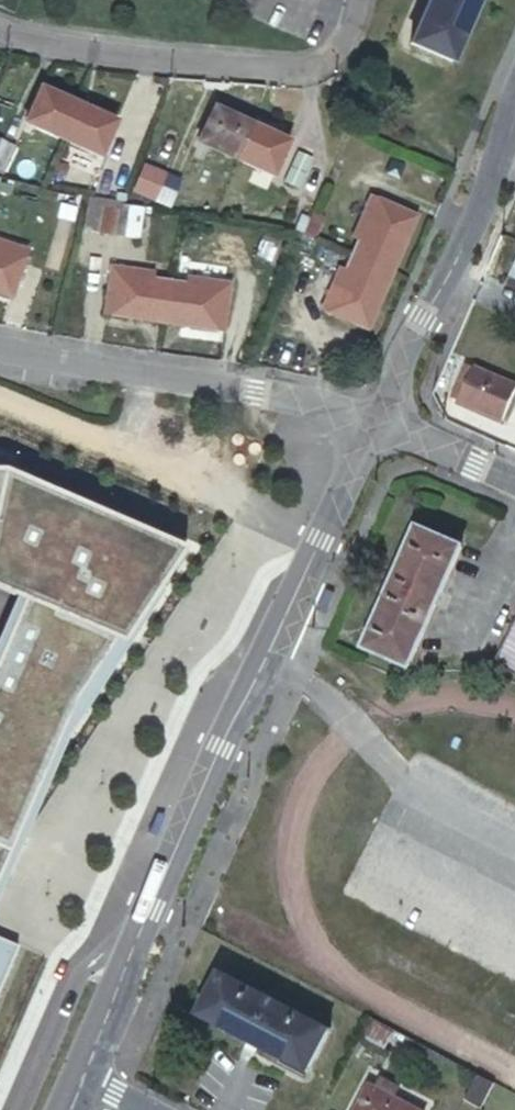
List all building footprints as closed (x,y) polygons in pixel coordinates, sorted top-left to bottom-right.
[(410,39),(451,57),(476,0),(427,0),(410,39)] [(63,138),(79,103),(40,85),(24,119),(63,138)] [(116,119),(79,103),(63,138),(100,154),(116,119)] [(238,157),(254,122),(214,104),(197,138),(238,157)] [(291,139),(254,122),(238,157),(274,174),(291,139)] [(13,132),(0,127),(0,161),(13,132)] [(298,182),(312,155),(298,148),(284,175),(298,182)] [(148,163),(138,188),(158,196),(169,171),(148,163)] [(56,171),(53,181),(67,185),(70,174),(56,171)] [(158,196),(174,203),(184,177),(169,171),(158,196)] [(354,254),(390,270),(417,211),(374,190),(354,232),(362,236),(354,254)] [(80,229),(115,235),(122,201),(87,193),(80,229)] [(122,201),(115,235),(131,238),(138,205),(122,201)] [(262,232),(258,258),(272,260),(277,233),(262,232)] [(9,294),(26,247),(0,238),(0,291),(9,294)] [(366,325),(390,270),(354,254),(347,269),(340,266),(322,305),(366,325)] [(105,310),(160,318),(167,280),(153,278),(154,269),(112,264),(105,310)] [(167,280),(160,318),(222,327),(230,280),(188,274),(187,282),(167,280)] [(458,397),(502,417),(514,386),(514,383),(473,364),(458,397)] [(0,464),(0,577),(35,593),(0,674),(0,868),(40,776),(35,774),(55,726),(67,731),(120,650),(108,644),(146,581),(158,587),(186,543),(0,464)] [(417,523),(365,641),(409,660),(461,542),(417,523)] [(501,660),(514,666),(514,629),(501,660)] [(17,943),(0,936),(0,984),(17,943)] [(220,971),(199,1011),(308,1069),(329,1029),(220,971)] [(495,1082),(479,1073),(464,1100),(480,1109),(495,1082)] [(383,1080),(378,1089),(393,1097),(398,1088),(383,1080)] [(378,1089),(371,1086),(358,1109),(417,1109),(393,1097),(378,1089)]
